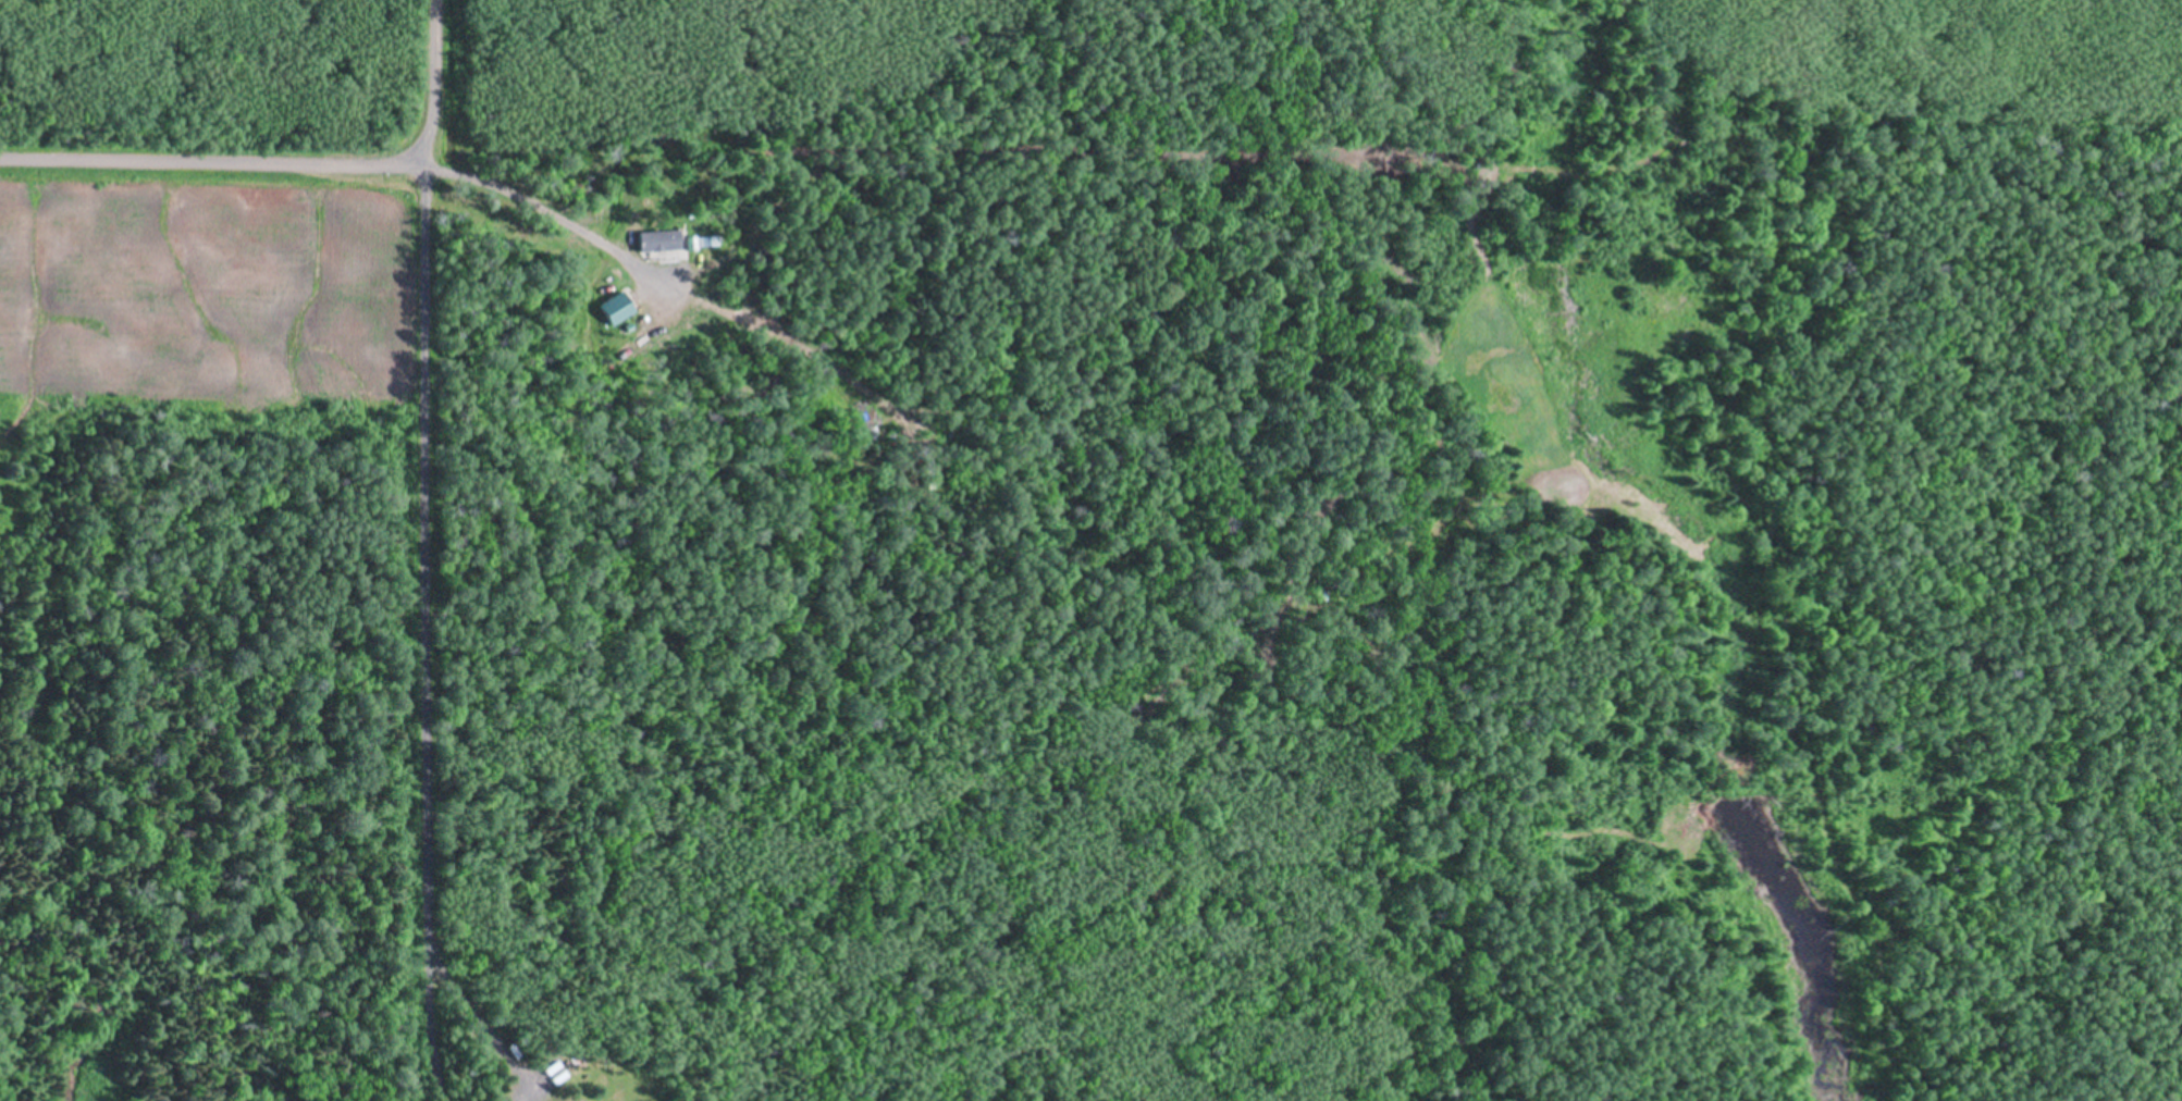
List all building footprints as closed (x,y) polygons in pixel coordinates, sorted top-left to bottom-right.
[(678,228),(679,248),(640,250),(639,231),(678,228)] [(699,245),(699,234),(719,233),(719,244),(699,245)] [(687,235),(696,234),(696,247),(688,247),(687,235)] [(600,305),(622,290),(636,310),(613,324),(600,305)]
